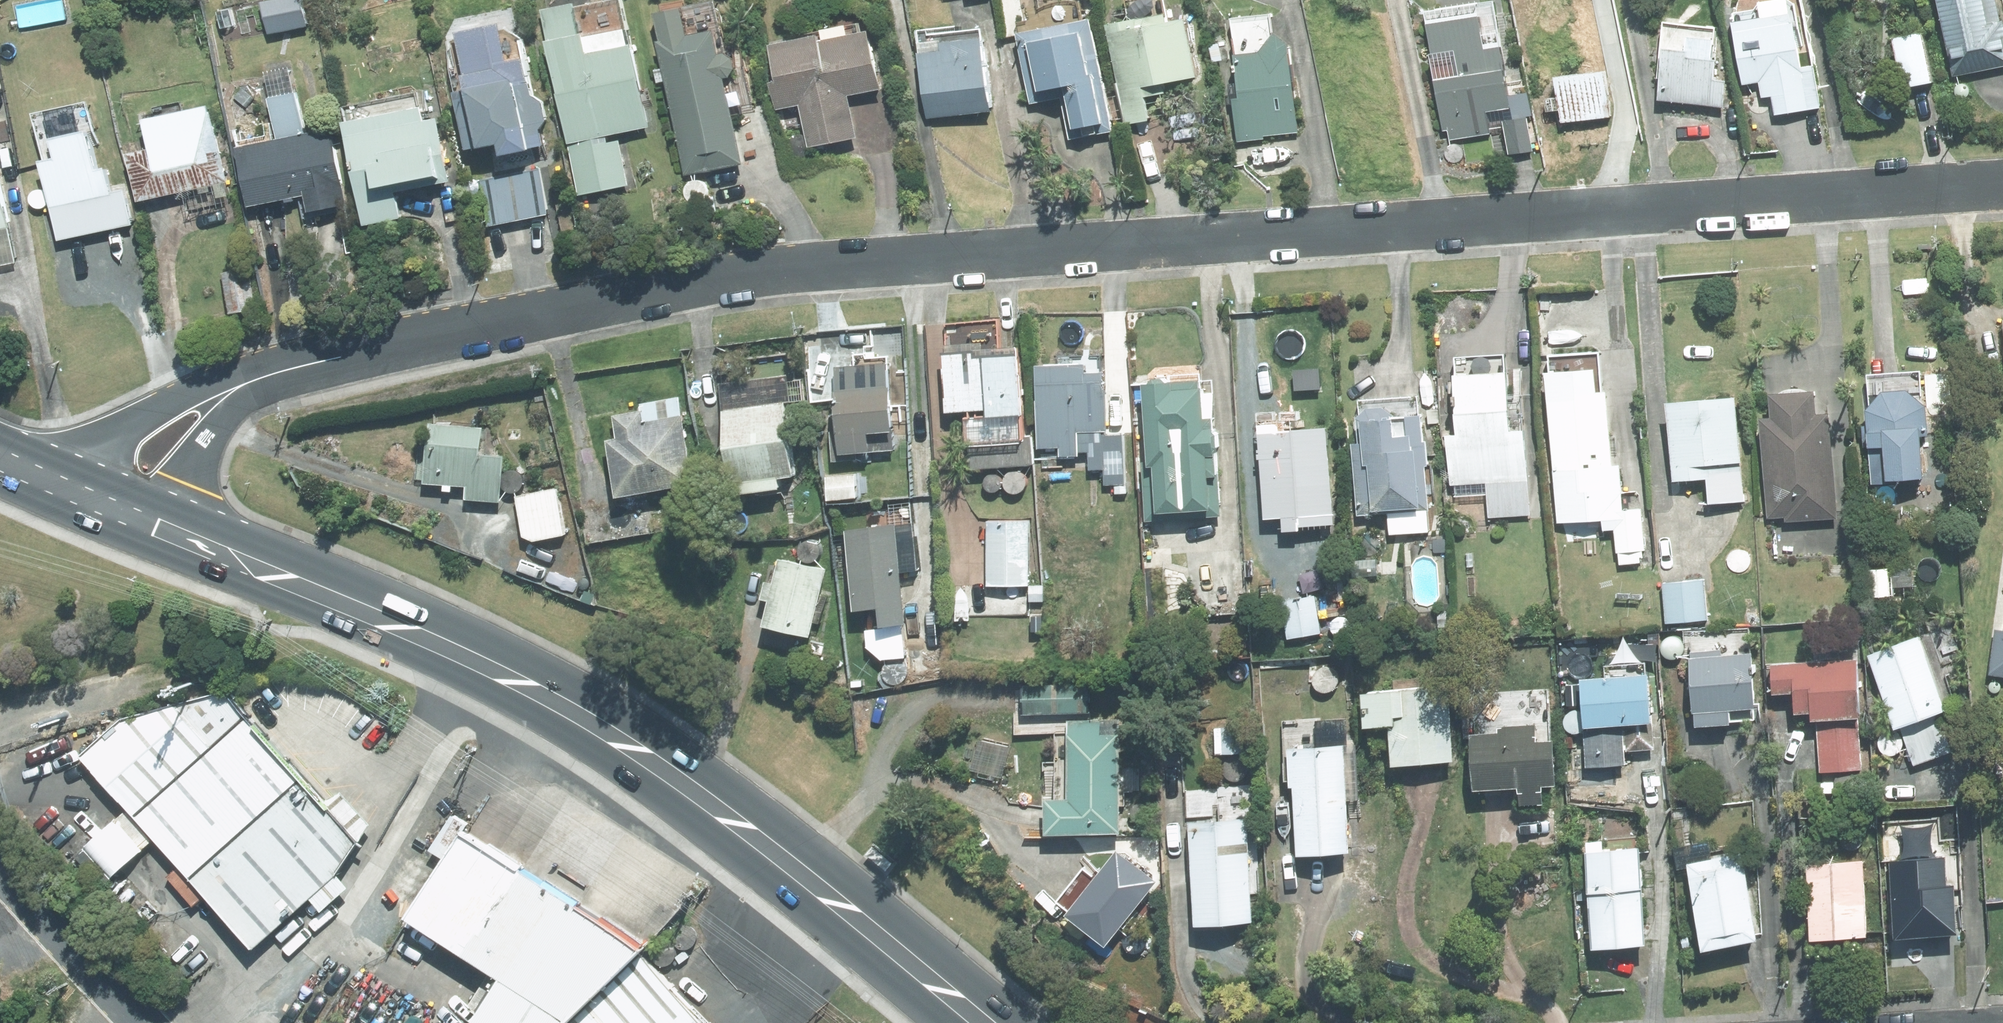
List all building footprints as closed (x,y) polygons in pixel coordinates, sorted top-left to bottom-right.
[(215,17),(229,20),(233,0),(219,0),(215,17)] [(1146,92),(1200,81),(1189,22),(1170,25),(1165,0),(1133,0),(1127,1),(1129,10),(1111,13),(1113,18),(1129,14),(1131,24),(1109,28),(1127,126),(1152,122),(1146,92)] [(1955,78),(2002,69),(2002,25),(1997,0),(1940,0),(1955,78)] [(1495,4),(1427,15),(1445,133),(1449,133),(1450,141),(1492,136),(1491,129),(1502,127),(1500,111),(1512,110),(1504,50),(1501,50),(1495,4)] [(1736,26),(1746,87),(1762,84),(1765,100),(1774,99),(1777,117),(1823,109),(1816,68),(1805,70),(1798,25),(1795,26),(1794,17),(1789,17),(1787,4),(1764,8),(1766,21),(1736,26)] [(541,13),(579,197),(629,187),(620,142),(596,147),(595,140),(650,129),(634,48),(629,48),(626,33),(583,41),(576,6),(541,13)] [(664,70),(655,72),(658,85),(667,83),(685,177),(742,166),(725,80),(732,78),(737,72),(735,61),(727,56),(721,57),(716,33),(690,37),(685,11),(658,16),(662,43),(659,44),(664,70)] [(225,21),(214,24),(217,34),(227,31),(225,21)] [(1019,38),(1031,106),(1063,100),(1070,141),(1112,133),(1093,24),(1019,38)] [(944,46),(944,54),(920,56),(928,121),(993,113),(983,32),(955,35),(954,28),(920,32),(922,49),(944,46)] [(517,50),(523,41),(510,33),(504,42),(493,35),(460,41),(466,71),(455,87),(468,153),(536,139),(546,124),(542,104),(534,98),(526,55),(517,50)] [(772,48),(779,83),(773,84),(778,112),(801,107),(808,148),(856,140),(849,98),(883,92),(873,35),(822,44),(821,39),(772,48)] [(1925,35),(1897,41),(1906,90),(1935,84),(1925,35)] [(1241,101),(1236,101),(1238,144),(1266,142),(1265,137),(1298,135),(1293,50),(1279,37),(1263,55),(1238,57),(1241,101)] [(1668,51),(1661,102),(1726,110),(1729,85),(1717,83),(1720,64),(1713,63),(1716,43),(1691,40),(1690,54),(1668,51)] [(250,209),(306,198),(309,214),(348,206),(333,131),(305,136),(297,93),(295,94),(290,72),(267,77),(271,99),(269,99),(277,142),(238,151),(250,209)] [(1609,76),(1560,81),(1562,101),(1547,103),(1548,115),(1553,115),(1553,120),(1562,119),(1563,124),(1613,120),(1609,76)] [(150,152),(129,156),(139,204),(185,194),(188,213),(231,204),(211,108),(185,113),(184,107),(156,113),(158,120),(144,124),(150,152)] [(422,110),(344,126),(366,228),(401,221),(396,194),(450,183),(437,121),(424,124),(422,110)] [(1529,121),(1508,123),(1510,155),(1532,153),(1529,121)] [(55,142),(59,162),(43,165),(52,209),(88,202),(90,209),(100,207),(99,200),(111,197),(106,172),(95,174),(87,135),(55,142)] [(540,170),(480,182),(490,228),(549,216),(540,170)] [(16,265),(0,188),(0,268),(16,265)] [(299,221),(299,215),(293,213),(289,216),(290,222),(295,224),(299,221)] [(249,271),(223,275),(229,315),(255,311),(249,271)] [(977,354),(945,356),(948,416),(969,415),(972,471),(1036,468),(1034,439),(1025,440),(1020,357),(977,359),(977,354)] [(1038,369),(1039,451),(1061,451),(1060,458),(1080,458),(1080,455),(1090,455),(1090,473),(1104,473),(1105,487),(1115,488),(1115,496),(1128,496),(1128,486),(1125,486),(1124,436),(1084,437),(1083,433),(1108,432),(1108,392),(1104,393),(1104,376),(1086,377),(1086,368),(1038,369)] [(1462,437),(1450,438),(1453,488),(1530,483),(1527,434),(1524,434),(1523,421),(1526,420),(1525,400),(1512,401),(1510,376),(1458,379),(1462,437)] [(1218,452),(1221,452),(1220,438),(1216,438),(1216,421),(1208,422),(1206,392),(1204,392),(1203,384),(1172,387),(1164,381),(1157,382),(1153,388),(1147,389),(1152,464),(1143,464),(1147,523),(1223,518),(1218,452)] [(722,396),(735,498),(782,492),(780,482),(796,480),(784,388),(722,396)] [(840,432),(830,433),(833,465),(858,464),(857,456),(873,454),(872,437),(895,436),(892,390),(837,395),(840,432)] [(1551,399),(1555,476),(1600,473),(1604,532),(1617,531),(1619,555),(1628,555),(1628,561),(1636,560),(1636,553),(1647,553),(1644,513),(1625,514),(1623,470),(1614,471),(1611,409),(1627,408),(1627,395),(1551,399)] [(1776,422),(1764,422),(1770,522),(1788,520),(1788,523),(1838,521),(1832,417),(1819,417),(1818,395),(1775,397),(1776,422)] [(1870,428),(1864,428),(1865,449),(1872,449),(1873,487),(1886,487),(1886,484),(1926,482),(1924,432),(1929,431),(1929,408),(1909,395),(1887,395),(1870,413),(1870,428)] [(620,441),(608,444),(620,502),(696,486),(679,401),(642,407),(643,413),(615,419),(620,441)] [(1671,407),(1677,484),(1709,482),(1711,507),(1745,504),(1743,466),(1745,466),(1741,402),(1671,407)] [(1360,424),(1361,446),(1355,447),(1359,519),(1378,518),(1378,515),(1431,513),(1427,444),(1426,444),(1424,421),(1402,422),(1390,411),(1370,412),(1360,424)] [(1291,424),(1261,426),(1266,521),(1335,518),(1330,432),(1291,434),(1291,424)] [(468,488),(466,501),(501,505),(505,459),(481,457),(484,430),(430,426),(425,486),(445,488),(444,494),(453,495),(453,487),(468,488)] [(516,496),(524,540),(535,544),(566,538),(556,488),(516,496)] [(988,524),(988,589),(1029,589),(1029,523),(988,524)] [(847,532),(857,615),(882,612),(884,631),(910,627),(897,527),(847,532)] [(766,630),(813,641),(829,572),(782,561),(776,587),(767,585),(763,602),(772,604),(766,630)] [(1376,561),(1353,563),(1353,581),(1378,580),(1376,561)] [(1914,569),(1895,570),(1896,589),(1915,588),(1914,569)] [(1871,571),(1873,600),(1892,599),(1890,570),(1871,571)] [(1705,584),(1665,588),(1669,626),(1708,622),(1705,584)] [(1044,588),(1030,588),(1030,604),(1044,604),(1044,588)] [(1323,640),(1316,598),(1283,603),(1290,646),(1323,640)] [(1224,613),(1224,633),(1244,633),(1244,613),(1224,613)] [(1454,613),(1438,613),(1438,631),(1454,631),(1454,613)] [(1030,616),(1030,637),(1043,636),(1043,616),(1030,616)] [(1871,659),(1899,733),(1903,732),(1917,768),(1954,754),(1940,716),(1958,709),(1931,636),(1871,659)] [(1694,656),(1699,731),(1734,728),(1733,714),(1759,712),(1755,657),(1725,659),(1725,653),(1694,656)] [(84,759),(254,953),(339,878),(358,845),(196,660),(84,759)] [(1858,663),(1773,667),(1775,697),(1797,696),(1798,717),(1814,716),(1815,724),(1819,724),(1822,775),(1864,773),(1858,663)] [(1626,768),(1625,754),(1657,752),(1652,678),(1585,683),(1589,732),(1586,732),(1588,771),(1626,768)] [(1190,682),(1176,682),(1176,695),(1190,695),(1190,682)] [(1089,685),(1024,686),(1024,718),(1090,715),(1089,685)] [(1452,693),(1364,697),(1366,731),(1393,730),(1395,769),(1455,766),(1452,693)] [(1070,803),(1048,804),(1049,839),(1122,836),(1118,721),(1068,723),(1070,803)] [(1503,737),(1475,739),(1478,795),(1523,792),(1525,809),(1547,808),(1546,789),(1561,788),(1557,744),(1539,745),(1538,728),(1502,731),(1503,737)] [(1216,731),(1217,757),(1236,757),(1236,730),(1216,731)] [(1349,856),(1345,749),(1291,750),(1293,791),(1298,791),(1300,858),(1349,856)] [(1192,826),(1198,930),(1254,927),(1248,824),(1192,826)] [(647,951),(606,922),(602,927),(578,910),(581,906),(548,884),(544,889),(522,874),(525,869),(492,846),(486,853),(467,839),(411,918),(507,986),(481,1022),(702,1022),(644,955),(647,951)] [(1641,851),(1589,856),(1597,954),(1650,949),(1641,851)] [(1119,854),(1069,919),(1108,951),(1159,885),(1119,854)] [(1690,867),(1707,955),(1762,944),(1746,856),(1690,867)] [(1948,859),(1892,864),(1898,943),(1961,938),(1957,888),(1950,889),(1948,859)] [(1864,863),(1809,867),(1815,945),(1870,941),(1864,863)] [(619,917),(650,942),(660,930),(629,905),(619,917)]
